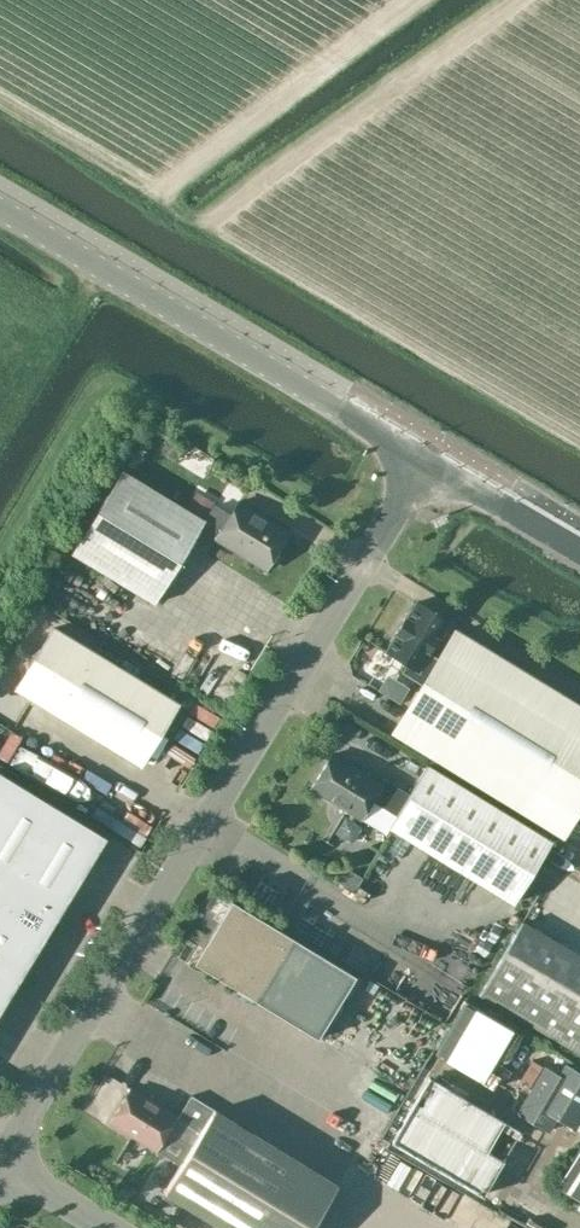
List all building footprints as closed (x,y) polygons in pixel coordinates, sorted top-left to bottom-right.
[(154,603),(200,528),(205,521),(122,470),(71,553),(154,603)] [(214,505),(205,521),(200,528),(216,538),(216,539),(265,569),(288,531),(239,501),(230,515),(214,505)] [(407,618),(405,617),(395,633),(397,634),(387,651),(408,664),(403,672),(424,685),(439,661),(428,654),(448,621),(417,601),(407,618)] [(53,627),(16,689),(139,765),(177,703),(53,627)] [(579,802),(579,706),(457,631),(439,661),(424,685),(394,735),(559,836),(579,802)] [(371,801),(395,816),(409,794),(383,778),(380,783),(332,754),(311,788),(360,819),(371,801)] [(389,754),(385,766),(404,772),(408,761),(389,754)] [(409,794),(395,816),(388,827),(513,903),(551,840),(427,765),(409,794)] [(106,837),(0,773),(0,1011),(106,837)] [(135,787),(122,814),(154,830),(168,803),(135,787)] [(317,1038),(355,976),(232,901),(218,923),(223,925),(201,961),(237,983),(234,987),(317,1038)] [(523,920),(480,995),(579,1054),(579,954),(523,920)] [(294,1044),(289,1054),(308,1064),(313,1053),(294,1044)] [(483,1056),(478,1066),(504,1079),(509,1068),(483,1056)] [(517,1112),(548,1130),(557,1115),(576,1127),(579,1120),(579,1072),(564,1063),(557,1074),(544,1066),(517,1112)] [(429,1076),(391,1141),(482,1195),(520,1130),(429,1076)] [(176,1116),(131,1088),(110,1122),(180,1165),(200,1132),(214,1110),(190,1095),(177,1118),(175,1117),(176,1116)] [(200,1132),(191,1146),(180,1165),(164,1192),(222,1227),(311,1227),(337,1185),(214,1110),(200,1132)] [(557,1185),(579,1199),(579,1146),(557,1185)]
